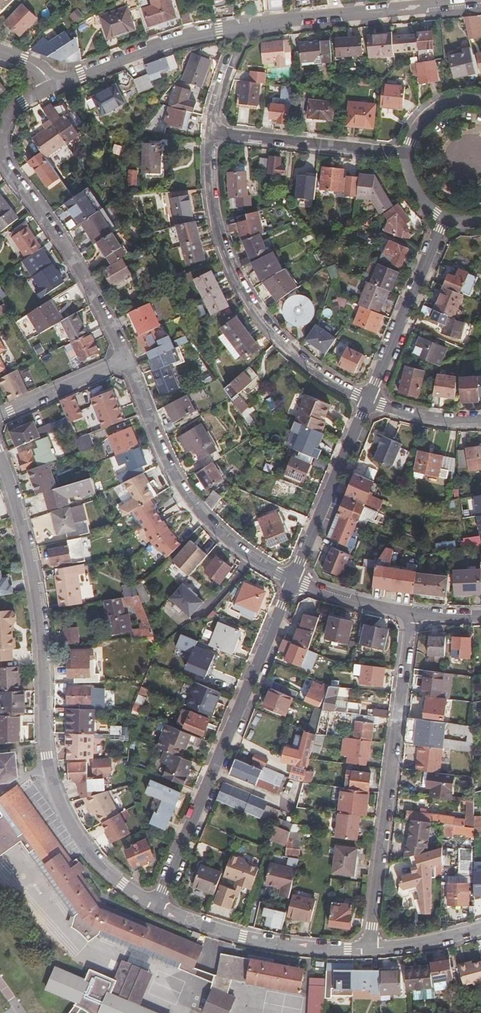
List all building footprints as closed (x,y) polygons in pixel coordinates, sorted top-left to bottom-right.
[(13,1),(12,0),(0,0),(0,15),(13,1)] [(178,2),(178,0),(133,0),(132,0),(146,25),(177,14),(174,4),(178,2)] [(260,12),(261,12),(270,11),(267,0),(259,0),(258,1),(260,12)] [(292,0),(275,0),(277,10),(279,10),(293,9),(292,0)] [(237,2),(229,3),(230,14),(236,13),(235,10),(238,10),(237,2)] [(25,3),(8,20),(22,33),(38,16),(25,3)] [(187,21),(196,19),(190,5),(181,8),(187,21)] [(81,6),(76,9),(81,17),(86,14),(81,6)] [(124,6),(100,19),(103,26),(105,26),(112,39),(135,26),(124,6)] [(466,16),(473,39),(480,36),(480,15),(466,16)] [(74,63),(90,56),(83,34),(85,31),(82,21),(53,42),(47,36),(33,50),(49,57),(62,62),(74,63)] [(435,31),(419,32),(420,48),(436,47),(435,31)] [(396,34),(370,37),(372,57),(398,54),(396,34)] [(340,55),(356,54),(365,54),(364,36),(339,38),(340,55)] [(335,60),(333,39),(302,42),(303,61),(317,60),(318,62),(335,60)] [(293,52),(293,41),(287,41),(287,40),(283,40),(283,43),(264,44),(265,60),(276,60),(277,68),(288,67),(287,52),(293,52)] [(474,44),(465,47),(465,52),(454,55),(459,74),(473,72),(474,75),(480,74),(480,69),(474,44)] [(188,76),(204,84),(217,58),(200,50),(188,76)] [(163,57),(148,63),(152,71),(152,72),(167,67),(166,63),(173,61),(176,69),(184,65),(178,52),(163,57)] [(443,80),(440,59),(425,61),(428,74),(429,83),(443,80)] [(167,67),(152,72),(155,77),(176,69),(173,61),(166,63),(167,67)] [(425,61),(421,62),(416,62),(418,74),(428,74),(425,61)] [(9,67),(0,73),(0,94),(5,91),(1,83),(5,81),(20,72),(9,67)] [(152,72),(152,71),(137,75),(140,87),(157,83),(155,77),(152,72)] [(255,71),(253,81),(262,83),(268,83),(270,74),(255,71)] [(262,83),(245,80),(242,103),(259,105),(262,83)] [(1,83),(5,91),(9,89),(5,81),(1,83)] [(403,84),(381,82),(379,104),(401,106),(403,84)] [(163,98),(164,101),(173,103),(191,107),(194,107),(195,98),(188,96),(190,89),(188,88),(189,84),(183,83),(177,87),(174,100),(163,98)] [(289,105),(291,105),(293,86),(281,85),(279,96),(272,95),(271,111),(278,112),(277,117),(288,119),(289,105)] [(95,110),(102,106),(107,114),(113,111),(113,110),(127,102),(119,86),(105,93),(106,94),(90,102),(95,110)] [(315,96),(313,114),(335,117),(337,99),(340,99),(341,93),(320,94),(320,97),(315,96)] [(376,102),(352,99),(349,122),(374,125),(376,102)] [(191,107),(173,103),(170,119),(188,123),(191,107)] [(67,104),(59,108),(56,105),(47,109),(56,120),(49,126),(50,128),(37,138),(46,150),(34,159),(51,182),(64,173),(51,156),(71,141),(74,144),(86,136),(74,119),(76,117),(67,104)] [(191,107),(188,123),(192,124),(196,108),(194,107),(191,107)] [(146,141),(146,160),(163,159),(162,141),(146,141)] [(283,155),(273,153),(270,169),(285,171),(286,162),(282,162),(283,155)] [(268,169),(270,156),(262,155),(260,168),(268,169)] [(163,159),(146,160),(146,175),(153,175),(153,169),(163,168),(163,159)] [(237,163),(232,169),(234,192),(240,192),(240,201),(257,200),(256,190),(252,190),(250,169),(241,162),(237,163)] [(374,199),(381,213),(394,205),(378,175),(361,172),(359,189),(361,177),(347,175),(346,179),(344,178),(345,167),(325,165),(322,186),(345,189),(345,193),(359,195),(358,196),(374,199)] [(141,168),(132,168),(132,184),(141,184),(141,168)] [(315,198),(318,177),(298,174),(296,196),(315,198)] [(7,227),(24,214),(0,185),(0,213),(2,215),(0,217),(0,219),(7,227)] [(119,232),(117,233),(102,210),(104,209),(89,186),(70,199),(100,244),(104,242),(118,263),(133,254),(119,232)] [(188,194),(171,198),(178,223),(176,224),(189,263),(206,256),(195,219),(188,194)] [(162,197),(154,198),(157,207),(164,206),(162,197)] [(408,236),(411,230),(404,226),(407,223),(404,220),(409,216),(403,210),(409,206),(405,199),(394,205),(395,206),(385,214),(388,218),(385,225),(408,236)] [(250,217),(231,221),(232,224),(233,229),(241,227),(245,237),(262,231),(259,222),(253,224),(250,217)] [(17,234),(31,255),(46,245),(30,220),(19,227),(22,231),(17,234)] [(368,226),(366,232),(373,236),(376,229),(368,226)] [(268,247),(262,231),(245,237),(252,252),(242,255),(245,262),(255,257),(253,254),(268,247)] [(385,249),(382,256),(400,263),(403,255),(407,256),(411,247),(402,243),(402,242),(391,238),(387,249),(385,249)] [(56,261),(46,245),(31,255),(27,258),(37,274),(56,261)] [(316,303),(312,297),(305,293),(306,290),(300,286),(287,267),(273,249),(260,255),(263,261),(258,264),(266,279),(280,300),(296,289),(297,291),(300,293),(295,294),(290,299),(287,305),(288,312),(292,317),(290,322),(295,325),(299,321),(304,321),(311,318),(316,311),(316,303)] [(260,255),(255,257),(258,264),(263,261),(260,255)] [(128,259),(109,271),(118,285),(137,274),(128,259)] [(390,288),(392,289),(400,270),(382,262),(373,281),(371,280),(362,302),(363,303),(355,320),(379,330),(386,312),(381,310),(390,288)] [(9,292),(14,288),(7,277),(9,276),(6,271),(5,273),(0,265),(0,276),(3,281),(9,292)] [(61,269),(41,280),(45,285),(43,286),(47,292),(60,285),(57,279),(64,276),(61,269)] [(480,277),(462,269),(459,277),(451,274),(447,284),(474,295),(480,277)] [(203,298),(219,288),(211,271),(194,280),(203,298)] [(45,285),(41,280),(36,283),(43,295),(47,292),(43,286),(45,285)] [(9,292),(3,281),(0,283),(0,288),(4,294),(9,292)] [(465,294),(449,287),(446,294),(444,293),(438,308),(439,308),(453,315),(456,316),(465,294)] [(228,305),(219,288),(203,298),(211,313),(228,305)] [(12,295),(9,292),(4,294),(7,300),(2,302),(8,310),(17,305),(12,295)] [(43,328),(63,318),(65,317),(54,297),(32,309),(43,328)] [(438,308),(426,303),(423,310),(423,311),(436,316),(439,308),(438,308)] [(162,327),(152,304),(129,314),(139,337),(156,329),(162,327)] [(80,310),(65,317),(63,318),(74,339),(91,331),(80,310)] [(460,317),(456,316),(453,315),(443,340),(456,345),(458,342),(460,343),(462,339),(460,338),(462,332),(465,333),(468,324),(459,321),(460,317)] [(221,329),(224,334),(219,338),(235,361),(241,355),(244,358),(258,347),(235,317),(221,329)] [(0,323),(0,368),(16,359),(8,344),(15,341),(4,321),(0,323)] [(341,337),(320,324),(308,339),(329,354),(341,337)] [(156,329),(139,337),(146,351),(149,350),(152,357),(174,347),(176,346),(170,334),(160,339),(156,329)] [(91,331),(74,339),(81,354),(83,358),(101,349),(92,330),(91,331)] [(415,355),(441,366),(448,349),(422,338),(415,355)] [(39,354),(45,351),(41,343),(34,347),(39,354)] [(368,353),(351,345),(342,365),(359,373),(368,353)] [(178,357),(174,347),(152,357),(150,358),(154,367),(152,368),(161,390),(179,383),(175,374),(173,375),(167,362),(178,357)] [(426,365),(410,359),(400,389),(417,395),(426,365)] [(258,370),(251,363),(245,368),(227,385),(243,410),(249,403),(250,402),(240,392),(255,378),(252,375),(258,370)] [(29,392),(19,370),(1,379),(7,392),(8,391),(13,400),(29,392)] [(462,375),(441,372),(438,395),(458,398),(462,375)] [(464,400),(480,400),(480,395),(480,384),(480,376),(464,376),(464,400)] [(266,385),(260,391),(264,395),(270,390),(266,385)] [(206,392),(204,386),(167,403),(173,416),(182,412),(193,406),(191,400),(206,392)] [(125,418),(122,409),(114,389),(95,397),(102,417),(106,425),(125,418)] [(298,417),(325,429),(328,420),(325,418),(332,401),(309,391),(298,417)] [(64,399),(65,403),(67,408),(73,420),(84,415),(76,395),(64,399)] [(253,408),(249,403),(243,410),(247,416),(253,425),(257,422),(251,411),(253,408)] [(177,425),(200,414),(196,405),(193,406),(182,412),(182,414),(174,418),(177,425)] [(36,421),(15,430),(20,445),(60,429),(57,422),(39,429),(36,421)] [(206,486),(223,476),(213,460),(224,453),(205,421),(183,435),(191,449),(197,446),(207,463),(197,470),(206,486)] [(112,435),(120,454),(140,445),(132,426),(112,435)] [(403,441),(384,432),(379,443),(381,444),(376,457),(394,466),(403,441)] [(76,438),(80,451),(95,447),(90,433),(76,438)] [(61,452),(60,447),(58,447),(53,435),(41,440),(44,447),(25,453),(27,459),(24,460),(28,469),(43,464),(43,465),(34,469),(41,492),(49,489),(61,486),(53,462),(62,459),(60,453),(61,452)] [(127,483),(132,480),(128,471),(147,462),(140,445),(120,454),(117,456),(124,473),(118,475),(122,485),(127,483)] [(466,448),(468,469),(480,468),(480,446),(466,448)] [(297,456),(312,462),(315,455),(299,449),(297,456)] [(443,455),(420,449),(415,469),(438,475),(440,472),(446,474),(449,459),(443,457),(443,455)] [(305,478),(312,462),(297,456),(295,455),(288,471),(305,478)] [(332,532),(337,534),(335,541),(324,568),(342,575),(357,539),(353,537),(358,522),(367,526),(369,521),(374,523),(378,512),(364,506),(366,503),(380,509),(384,500),(375,496),(375,494),(372,492),(377,480),(356,471),(353,477),(346,495),(344,498),(347,500),(341,513),(339,514),(332,532)] [(142,475),(149,485),(152,483),(146,474),(142,475)] [(142,475),(132,480),(127,483),(137,498),(127,505),(132,513),(134,511),(152,500),(160,495),(152,483),(149,485),(142,475)] [(296,487),(298,483),(278,475),(276,479),(296,487)] [(96,492),(93,478),(61,486),(49,489),(54,508),(71,504),(69,497),(82,493),(83,495),(96,492)] [(308,516),(312,506),(292,498),(296,487),(276,479),(271,492),(284,498),(282,504),(308,516)] [(205,498),(213,507),(221,495),(214,488),(205,498)] [(171,557),(184,544),(179,538),(180,537),(172,530),(166,521),(165,522),(158,510),(159,509),(152,500),(134,511),(140,520),(142,520),(151,534),(150,535),(155,544),(163,551),(164,550),(171,557)] [(92,531),(86,504),(54,512),(59,534),(70,531),(71,536),(92,531)] [(279,508),(261,517),(273,542),(288,535),(281,518),(283,517),(279,508)] [(119,532),(110,533),(111,541),(120,540),(119,532)] [(480,544),(480,535),(465,537),(466,546),(480,544)] [(81,538),(68,540),(70,546),(49,551),(53,567),(86,560),(81,538)] [(213,554),(195,539),(177,560),(194,575),(213,554)] [(421,593),(422,571),(395,565),(396,548),(388,546),(380,561),(376,585),(421,595),(421,593)] [(219,554),(208,568),(222,580),(227,574),(230,576),(240,565),(236,562),(233,565),(219,554)] [(83,565),(56,568),(57,580),(58,582),(61,606),(83,603),(79,574),(84,573),(83,565)] [(459,569),(459,593),(480,593),(480,568),(459,569)] [(15,594),(14,575),(6,576),(5,570),(0,570),(0,595),(15,594)] [(451,596),(453,574),(422,571),(421,593),(451,596)] [(270,591),(246,581),(239,596),(236,603),(260,614),(270,591)] [(138,585),(142,594),(148,591),(144,582),(138,585)] [(191,619),(206,603),(185,583),(170,599),(191,619)] [(139,602),(136,595),(106,601),(108,608),(111,620),(123,617),(120,606),(139,602)] [(162,609),(176,622),(182,615),(169,603),(162,609)] [(148,621),(141,604),(136,607),(142,623),(148,621)] [(111,620),(108,608),(105,609),(110,633),(130,631),(127,615),(125,615),(125,617),(123,617),(111,620)] [(11,630),(11,624),(13,624),(16,619),(16,612),(13,610),(0,611),(0,660),(11,660),(10,647),(14,647),(14,637),(11,636),(11,630)] [(360,620),(333,612),(326,636),(353,644),(360,620)] [(322,619),(310,613),(308,622),(305,623),(304,629),(302,629),(296,644),(312,650),(322,619)] [(66,618),(68,635),(78,634),(76,617),(66,618)] [(220,622),(211,645),(235,655),(242,638),(238,636),(240,630),(220,622)] [(395,629),(372,623),(366,642),(390,649),(395,629)] [(155,635),(152,628),(131,630),(133,638),(155,635)] [(215,653),(197,646),(199,641),(181,634),(176,647),(193,654),(187,670),(210,679),(218,658),(214,656),(215,653)] [(469,636),(453,635),(452,656),(468,656),(469,636)] [(445,655),(446,636),(428,636),(427,653),(436,654),(445,655)] [(296,644),(287,640),(283,650),(289,653),(287,658),(303,665),(304,664),(314,668),(320,654),(312,650),(296,644)] [(90,661),(94,662),(93,651),(70,652),(72,677),(91,676),(90,661)] [(390,666),(367,664),(365,681),(388,684),(390,666)] [(23,690),(21,665),(0,667),(0,677),(1,692),(0,692),(0,716),(1,745),(22,743),(21,715),(25,715),(25,690),(23,690)] [(452,673),(444,672),(425,670),(421,694),(428,695),(425,716),(444,718),(447,697),(449,698),(452,673)] [(327,709),(333,685),(316,679),(307,700),(327,709)] [(343,681),(335,680),(333,685),(327,709),(326,710),(352,714),(354,703),(352,703),(353,697),(355,689),(342,687),(343,681)] [(272,689),(271,689),(264,706),(285,716),(292,698),(294,699),(297,692),(275,683),(272,689)] [(222,694),(200,684),(198,689),(193,687),(185,704),(213,716),(222,694)] [(89,688),(65,688),(65,705),(89,705),(89,688)] [(151,691),(142,688),(134,712),(142,715),(151,691)] [(389,719),(390,710),(376,709),(375,717),(380,718),(389,719)] [(95,736),(97,736),(98,710),(72,710),(71,718),(68,718),(67,734),(67,743),(70,743),(70,749),(70,760),(95,761),(95,736)] [(212,720),(191,712),(185,729),(205,737),(212,720)] [(342,756),(348,757),(347,764),(368,767),(369,760),(370,760),(375,723),(379,724),(380,718),(375,717),(359,715),(356,739),(344,738),(342,756)] [(450,794),(453,773),(440,771),(443,748),(474,752),(474,726),(408,717),(406,732),(405,743),(419,745),(416,768),(423,769),(421,787),(429,788),(429,795),(449,798),(450,794)] [(198,748),(202,738),(168,724),(158,748),(175,755),(178,756),(181,748),(184,742),(190,745),(198,748)] [(131,735),(131,727),(111,727),(111,735),(131,735)] [(326,737),(317,736),(313,752),(321,753),(326,737)] [(309,767),(311,759),(313,752),(309,752),(312,742),(304,740),(299,753),(286,749),(283,760),(305,767),(309,767)] [(188,751),(190,745),(184,742),(181,748),(188,751)] [(474,761),(474,753),(449,751),(448,756),(452,756),(451,763),(459,764),(460,759),(474,761)] [(18,752),(0,754),(0,784),(13,783),(21,777),(18,752)] [(265,767),(266,768),(270,760),(257,754),(253,762),(265,767)] [(187,776),(193,762),(178,756),(175,755),(165,778),(185,787),(189,777),(187,776)] [(266,768),(265,767),(263,770),(238,760),(231,776),(278,796),(286,777),(266,768)] [(86,762),(69,763),(69,783),(77,782),(87,781),(86,762)] [(307,772),(309,767),(305,767),(304,771),(296,769),(294,777),(305,781),(307,772)] [(339,837),(359,839),(362,815),(366,815),(370,781),(371,773),(354,770),(354,771),(349,771),(348,776),(353,777),(352,788),(344,787),(341,812),(342,812),(339,837)] [(146,793),(164,800),(158,812),(155,811),(150,823),(167,830),(182,792),(152,779),(146,793)] [(319,790),(321,785),(310,784),(304,783),(298,807),(306,808),(312,789),(319,790)] [(267,806),(252,800),(252,798),(253,797),(225,785),(218,802),(245,814),(261,821),(267,806)] [(101,930),(198,970),(206,947),(100,904),(79,874),(86,868),(78,859),(72,863),(19,786),(0,799),(0,809),(4,814),(0,817),(0,851),(20,838),(29,852),(33,847),(78,913),(86,923),(101,930)] [(103,815),(119,807),(110,790),(89,797),(93,805),(95,804),(97,808),(101,816),(103,815)] [(468,801),(474,801),(473,798),(450,794),(449,798),(464,800),(463,807),(467,808),(468,801)] [(473,835),(480,831),(480,815),(473,815),(474,801),(468,801),(467,808),(463,807),(462,819),(451,818),(451,816),(424,812),(419,812),(418,814),(407,813),(406,814),(405,819),(410,820),(407,843),(427,845),(430,822),(437,823),(443,824),(462,826),(473,828),(473,835)] [(276,828),(290,834),(316,837),(316,830),(293,826),(279,820),(282,813),(267,806),(261,821),(276,828)] [(122,813),(119,807),(103,815),(105,820),(103,822),(111,843),(131,832),(122,813)] [(461,831),(462,826),(443,824),(442,831),(449,832),(450,830),(461,831)] [(288,841),(290,834),(276,828),(271,841),(287,847),(288,841)] [(147,838),(131,844),(132,847),(126,850),(133,868),(146,862),(155,857),(147,838)] [(295,841),(289,841),(287,855),(301,856),(302,846),(295,846),(295,841)] [(355,876),(359,847),(336,844),(332,873),(355,876)] [(427,847),(407,844),(407,845),(411,846),(410,854),(426,849),(427,847)] [(441,850),(441,845),(431,848),(426,849),(410,854),(414,870),(402,873),(404,878),(400,879),(402,884),(399,885),(398,891),(403,895),(409,893),(409,889),(415,888),(416,891),(416,906),(422,909),(428,907),(429,881),(430,875),(433,875),(434,862),(440,861),(441,850)] [(460,848),(459,876),(472,877),(473,848),(460,848)] [(247,857),(232,852),(224,877),(235,881),(243,884),(253,888),(260,867),(245,861),(247,857)] [(289,897),(296,868),(270,862),(266,885),(280,888),(279,895),(289,897)] [(214,895),(222,871),(201,864),(193,887),(214,895)] [(243,884),(235,881),(233,889),(238,891),(237,896),(239,897),(243,884)] [(467,882),(448,881),(447,904),(466,904),(467,882)] [(233,889),(220,884),(214,902),(232,909),(237,896),(238,891),(233,889)] [(312,922),(317,899),(292,893),(287,916),(312,922)] [(351,929),(354,904),(330,902),(328,927),(351,929)] [(221,954),(217,975),(215,974),(212,989),(213,989),(202,1012),(229,1012),(235,997),(228,995),(232,979),(304,994),(308,970),(252,960),(221,954)] [(431,986),(445,984),(444,974),(449,973),(447,955),(437,957),(436,955),(427,956),(428,962),(428,965),(413,967),(413,964),(404,965),(407,988),(431,984),(431,986)] [(138,1005),(152,973),(121,959),(112,978),(87,968),(82,978),(61,969),(51,993),(73,1003),(73,1004),(66,1012),(77,1012),(80,1009),(82,1010),(86,1012),(157,1012),(138,1005)] [(468,963),(466,960),(458,963),(463,982),(472,980),(473,982),(480,980),(480,959),(468,963)] [(389,964),(390,967),(377,967),(377,964),(377,963),(350,964),(350,960),(324,961),(323,999),(329,999),(331,991),(352,991),(352,990),(370,989),(370,983),(373,983),(373,993),(379,992),(379,989),(399,988),(397,964),(389,964)] [(321,981),(308,981),(308,1012),(322,1012),(321,981)]
